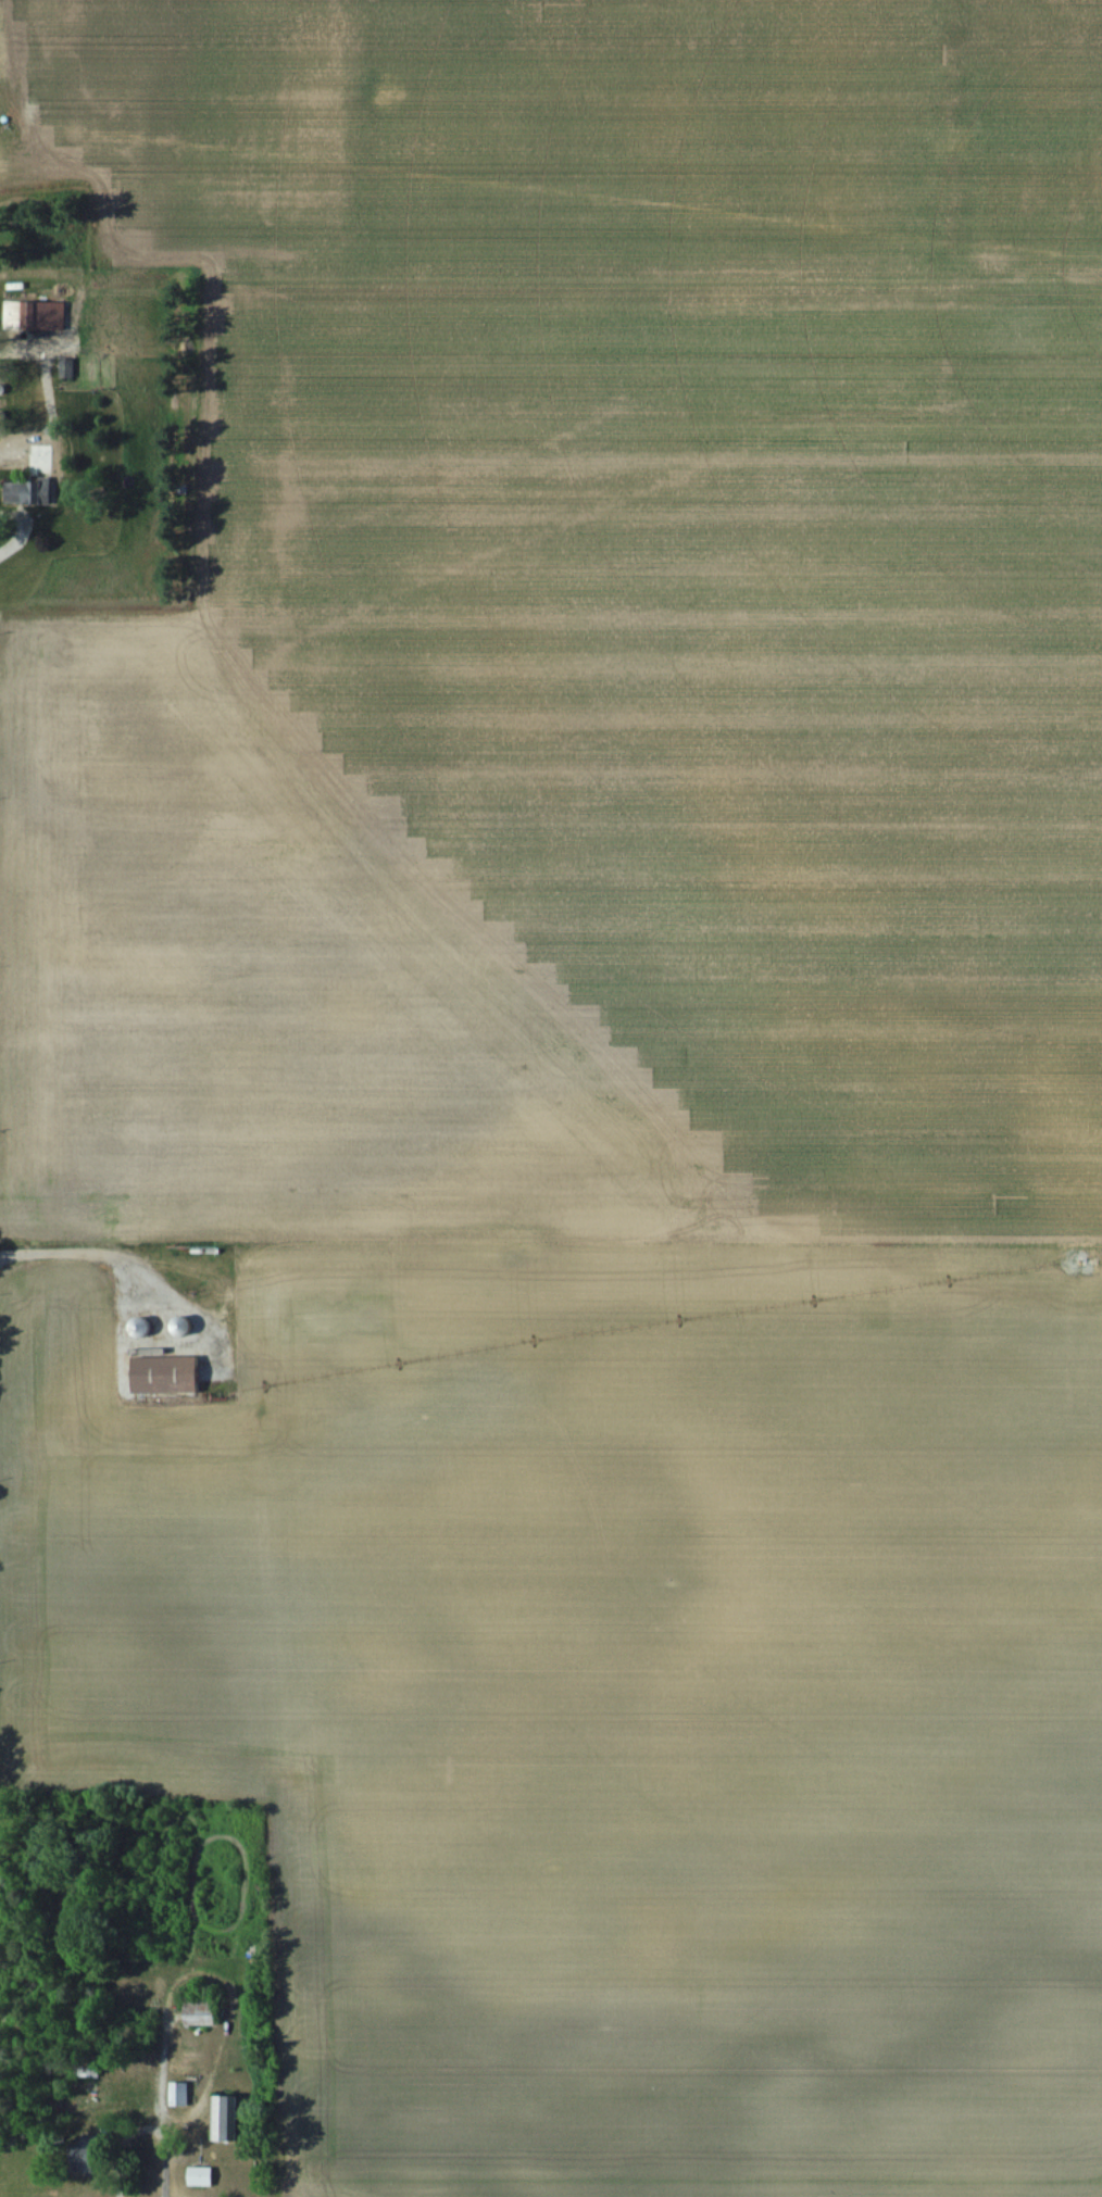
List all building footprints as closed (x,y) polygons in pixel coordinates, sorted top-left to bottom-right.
[(27,328),(27,302),(5,302),(5,328),(27,328)] [(67,330),(67,302),(46,302),(46,330),(67,330)] [(4,504),(53,504),(53,481),(4,481),(4,504)] [(197,1318),(180,1315),(177,1332),(193,1335),(197,1318)] [(151,1335),(150,1317),(137,1317),(138,1336),(151,1335)] [(204,1391),(204,1356),(140,1356),(140,1391),(204,1391)] [(220,1994),(184,1994),(184,2025),(220,2025),(220,1994)] [(189,2082),(168,2082),(168,2106),(189,2106),(189,2082)] [(241,2141),(241,2095),(213,2095),(213,2141),(241,2141)] [(188,2186),(216,2186),(216,2168),(188,2168),(188,2186)]
